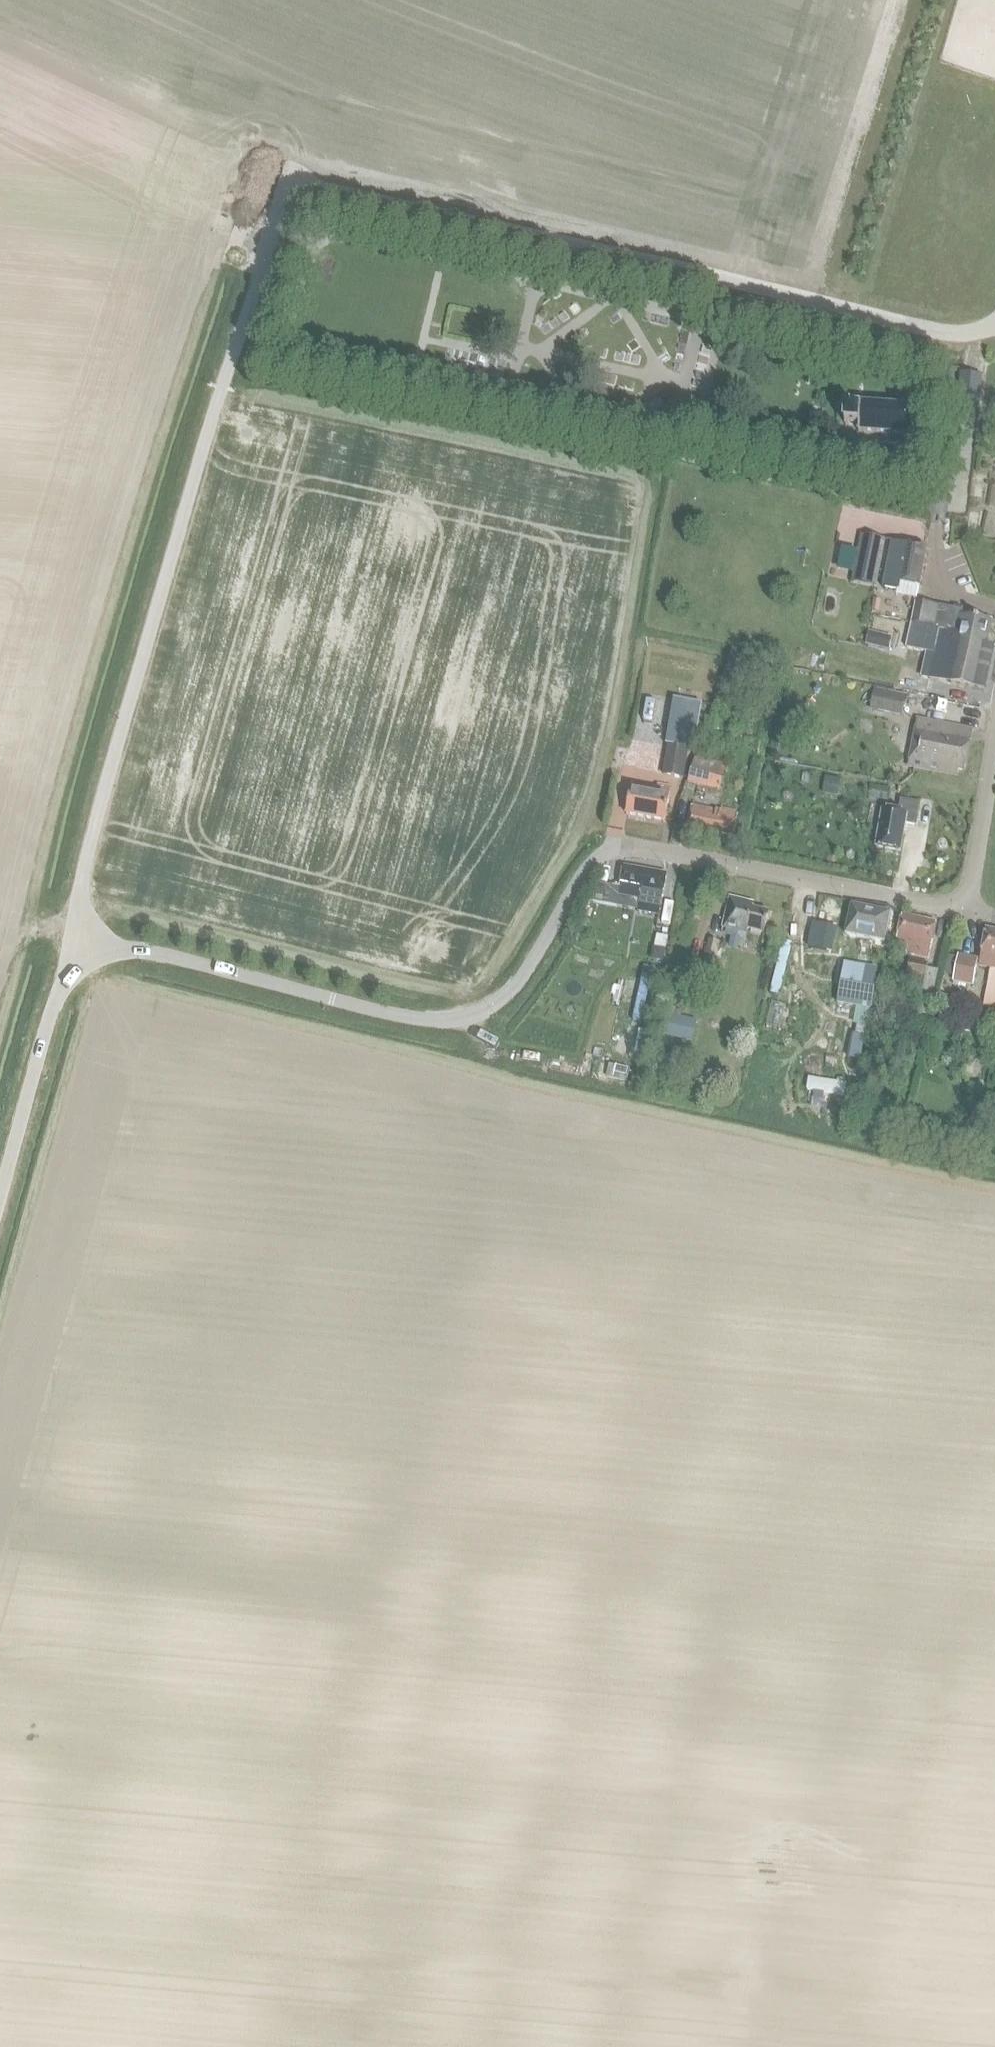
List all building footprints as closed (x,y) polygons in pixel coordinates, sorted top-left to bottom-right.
[(859,433),(906,436),(915,428),(916,417),(908,408),(848,404),(847,411),(846,411),(845,425),(859,426),(859,433)] [(886,540),(861,535),(851,582),(876,587),(886,540)] [(928,548),(892,541),(882,589),(898,592),(899,584),(920,588),(928,548)] [(871,612),(879,613),(881,602),(874,600),(871,612)] [(938,607),(916,602),(906,648),(936,654),(933,665),(925,664),(922,678),(930,679),(928,689),(945,693),(947,683),(983,691),(993,646),(987,645),(992,622),(962,616),(963,612),(939,607),(938,607)] [(880,649),(889,651),(892,637),(884,635),(880,649)] [(871,710),(902,716),(906,695),(875,689),(871,710)] [(702,705),(674,700),(672,711),(701,716),(702,705)] [(967,729),(918,720),(909,767),(958,776),(959,770),(965,771),(971,741),(965,740),(967,729)] [(695,750),(697,739),(668,734),(666,745),(695,750)] [(684,779),(689,750),(668,746),(666,760),(663,775),(663,776),(684,779)] [(688,784),(720,793),(727,767),(723,766),(724,764),(696,757),(688,784)] [(823,794),(838,797),(841,780),(826,777),(823,794)] [(657,790),(632,785),(627,815),(665,822),(671,788),(658,786),(657,790)] [(888,803),(890,790),(871,787),(868,800),(888,803)] [(905,824),(917,826),(921,803),(901,799),(899,813),(883,811),(877,847),(900,852),(905,824)] [(720,812),(692,806),(687,834),(711,838),(712,832),(734,836),(738,813),(721,809),(720,812)] [(638,911),(660,915),(667,875),(624,867),(619,896),(640,899),(638,911)] [(731,898),(723,928),(727,929),(748,934),(749,930),(765,934),(770,914),(754,910),(755,904),(731,898)] [(851,905),(846,935),(885,943),(891,913),(851,905)] [(937,923),(903,915),(896,945),(908,948),(907,954),(930,959),(937,923)] [(826,951),(831,928),(813,924),(809,947),(826,951)] [(987,930),(980,967),(991,969),(984,1007),(994,1009),(994,932),(987,930)] [(725,943),(709,940),(705,960),(721,963),(725,943)] [(652,954),(651,960),(664,963),(666,950),(660,948),(652,954)] [(979,959),(959,955),(954,982),(974,986),(979,959)] [(923,989),(927,968),(928,963),(911,959),(905,985),(923,989)] [(870,1010),(877,969),(845,964),(838,1004),(857,1007),(870,1010)] [(923,989),(917,1014),(930,1016),(940,970),(927,968),(923,989)] [(697,1020),(667,1013),(662,1039),(691,1045),(697,1020)] [(865,1037),(867,1027),(854,1025),(852,1035),(865,1037)] [(858,1060),(860,1047),(826,1042),(824,1055),(858,1060)] [(607,1077),(628,1083),(631,1069),(610,1064),(607,1077)]
